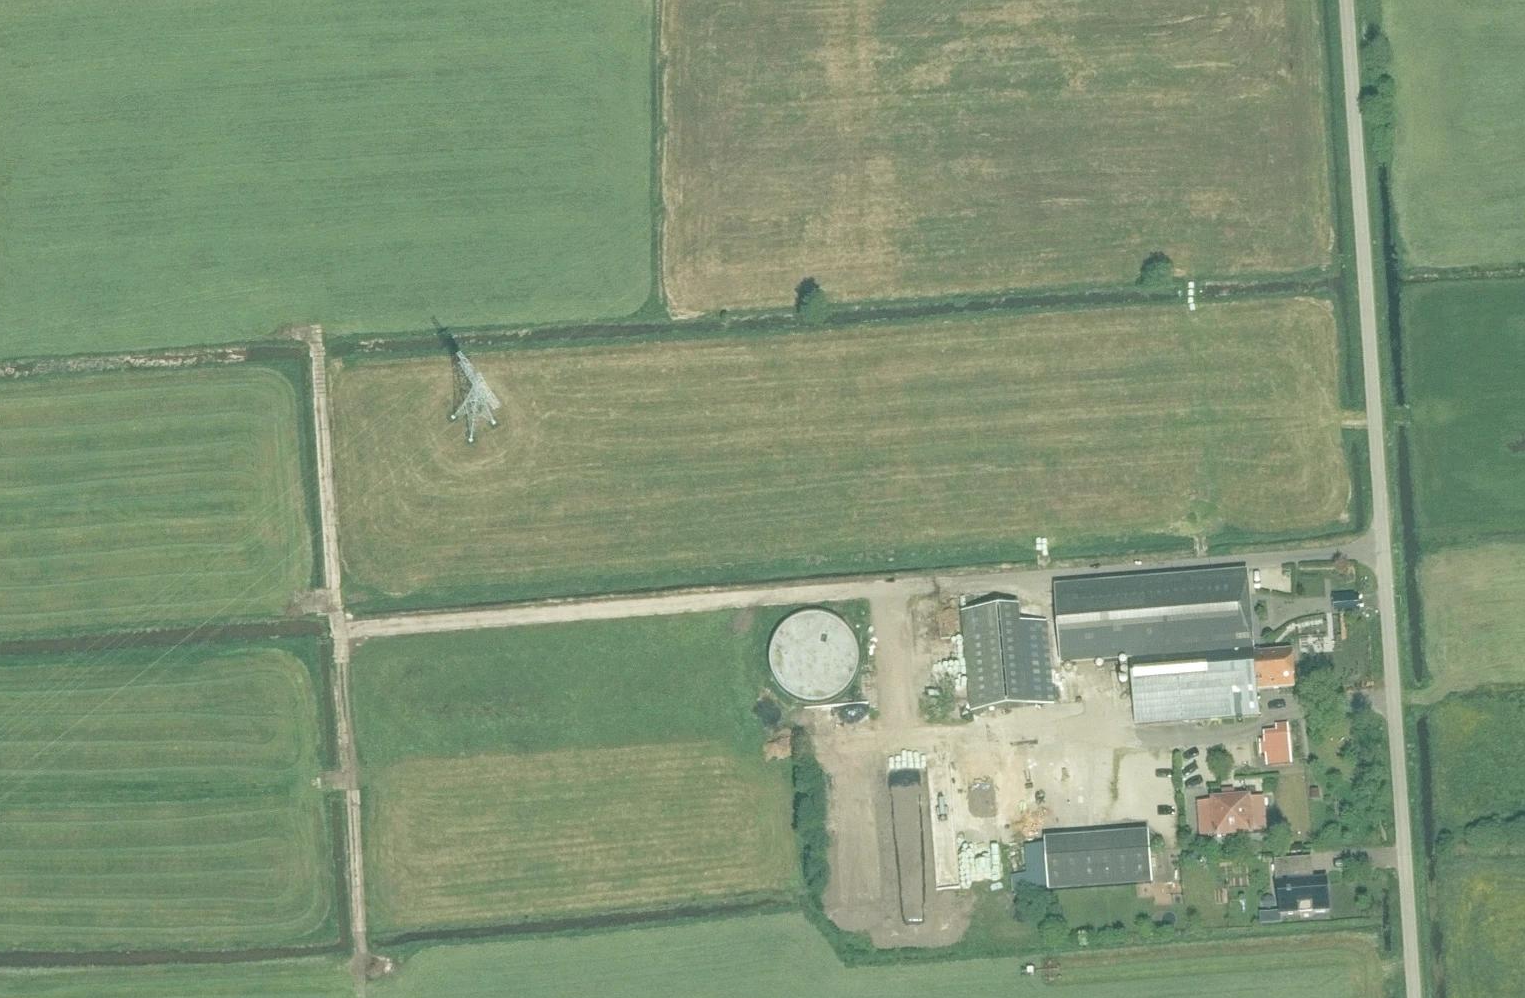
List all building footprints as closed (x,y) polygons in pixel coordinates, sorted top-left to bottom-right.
[(1056,590),(1062,670),(1134,664),(1137,728),(1260,718),(1258,690),(1296,687),(1294,655),(1260,658),(1259,653),(1255,653),(1253,629),(1250,574),(1056,590)] [(1355,619),(1354,605),(1330,607),(1331,621),(1355,619)] [(972,713),(1053,706),(1045,624),(1021,626),(1020,610),(964,615),(972,713)] [(856,661),(856,653),(855,645),(853,637),(849,630),(843,624),(837,619),(830,615),(822,612),(814,611),(806,612),(798,614),(791,617),(784,622),(778,627),(774,634),(770,642),(768,650),(768,658),(769,666),(772,674),(776,681),(781,687),(787,692),(795,696),(802,699),(810,700),(819,699),(827,697),(834,694),(841,689),(846,684),(851,677),(854,669),(856,661)] [(958,653),(957,643),(941,644),(941,654),(958,653)] [(1295,658),(1325,657),(1325,644),(1295,645),(1295,658)] [(1292,760),(1289,730),(1263,733),(1265,742),(1260,742),(1261,758),(1266,758),(1267,763),(1292,760)] [(1016,851),(1013,779),(994,780),(997,851),(1016,851)] [(1250,799),(1214,802),(1201,804),(1203,838),(1217,837),(1217,838),(1252,835),(1252,834),(1266,833),(1264,799),(1250,800),(1250,799)] [(1149,837),(1048,845),(1052,898),(1154,890),(1149,837)] [(1275,864),(1277,888),(1279,888),(1281,914),(1282,918),(1300,917),(1301,921),(1313,920),(1313,916),(1329,915),(1327,883),(1310,884),(1306,879),(1305,862),(1275,864)] [(1282,925),(1282,918),(1281,914),(1262,915),(1262,926),(1282,925)]
